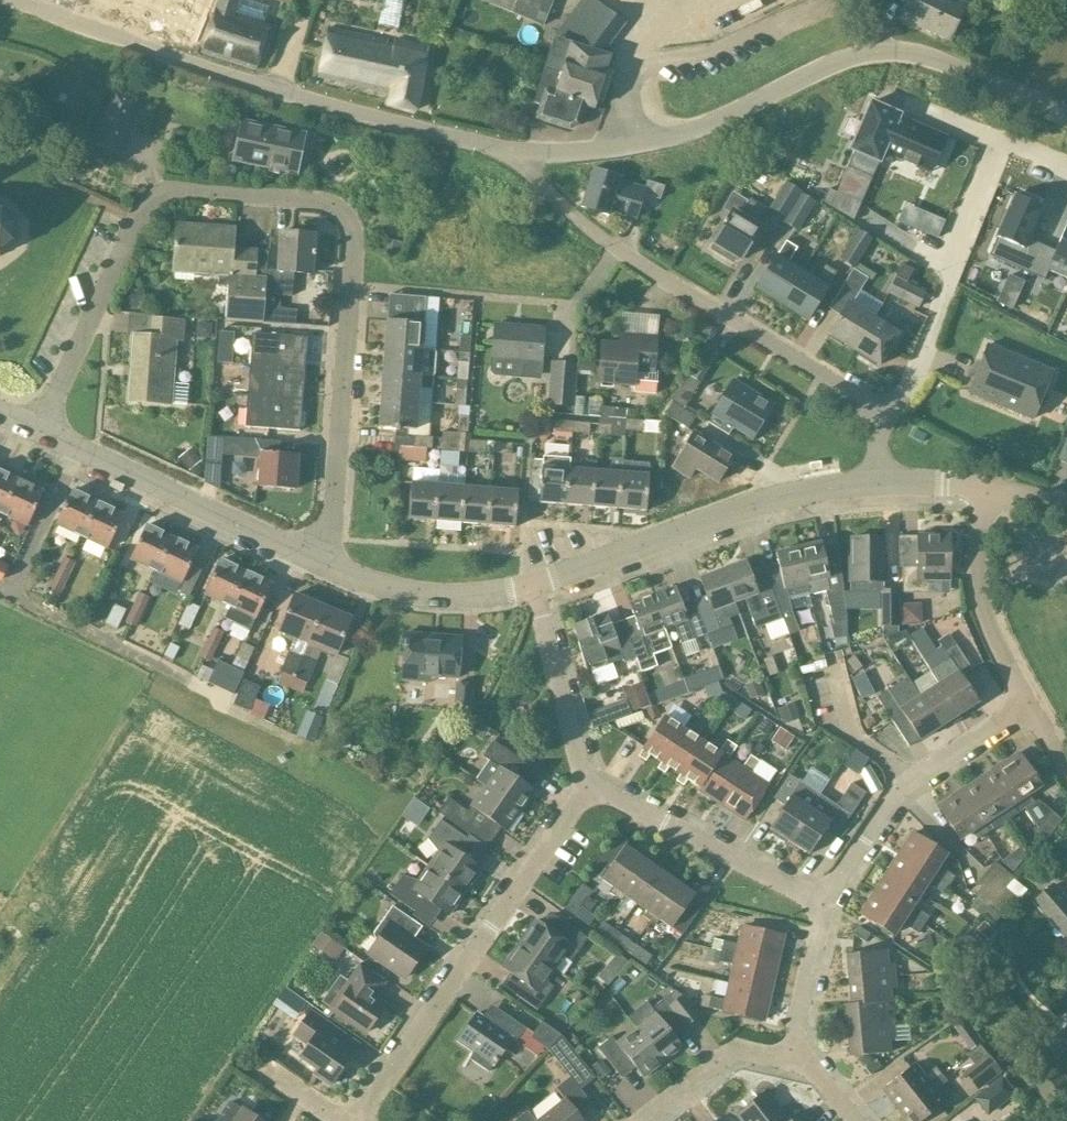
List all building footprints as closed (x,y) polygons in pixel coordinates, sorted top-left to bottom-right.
[(134,10),(197,34),(209,1),(207,0),(138,0),(134,10)] [(204,53),(258,67),(274,5),(254,0),(218,0),(204,53)] [(382,2),(378,1),(376,10),(380,11),(381,11),(378,23),(378,25),(399,29),(405,0),(383,0),(382,2)] [(554,0),(481,0),(544,25),(554,0)] [(585,104),(595,107),(611,55),(604,53),(628,21),(599,0),(581,0),(547,47),(567,56),(561,74),(544,69),(537,90),(538,90),(545,93),(546,90),(555,93),(555,95),(585,104)] [(968,3),(961,0),(907,0),(899,16),(950,40),(968,3)] [(394,45),(387,43),(388,39),(329,26),(318,76),(392,92),(390,103),(417,109),(430,46),(395,38),(394,45)] [(119,154),(138,97),(114,89),(94,146),(119,154)] [(579,124),(585,104),(555,95),(555,93),(546,90),(545,93),(538,90),(534,104),(541,106),(538,118),(571,128),(579,124)] [(864,92),(842,138),(870,152),(876,139),(890,110),(892,105),(864,92)] [(890,110),(876,139),(921,160),(935,131),(890,110)] [(298,174),(306,133),(242,119),(233,161),(298,174)] [(173,161),(169,163),(173,171),(177,169),(173,161)] [(636,220),(646,188),(620,180),(621,177),(594,168),(582,207),(609,215),(610,212),(636,220)] [(770,209),(785,218),(801,192),(786,182),(770,209)] [(862,201),(830,188),(823,202),(853,221),(862,201)] [(801,192),(785,218),(787,219),(784,224),(797,232),(815,202),(801,192)] [(1001,227),(994,243),(1017,253),(1013,262),(1028,270),(1039,246),(1025,239),(1040,208),(1036,206),(1038,202),(1018,193),(1009,211),(1005,209),(997,225),(1001,227)] [(767,208),(750,198),(740,215),(733,211),(714,243),(716,244),(713,249),(727,258),(730,253),(742,260),(761,228),(756,225),(767,208)] [(938,238),(945,220),(920,209),(913,227),(938,238)] [(12,242),(14,223),(2,210),(0,210),(0,251),(12,242)] [(1028,270),(1043,277),(1048,268),(1066,277),(1066,223),(1053,253),(1039,246),(1028,270)] [(226,319),(263,322),(267,277),(267,270),(267,261),(257,260),(258,249),(233,248),(234,228),(177,224),(174,272),(220,275),(219,285),(228,285),(226,319)] [(874,239),(858,229),(839,258),(855,268),(874,239)] [(267,277),(263,322),(296,324),(297,309),(281,308),(281,295),(292,296),(294,272),(313,273),(316,235),(281,232),(278,270),(267,270),(267,277)] [(404,243),(385,239),(383,250),(401,254),(404,243)] [(781,304),(782,305),(803,271),(802,271),(788,262),(798,247),(787,240),(777,255),(756,289),(781,304)] [(803,271),(782,305),(808,321),(828,287),(838,271),(827,265),(817,281),(817,280),(803,271)] [(906,279),(908,280),(914,270),(903,265),(898,275),(906,279)] [(829,334),(854,350),(874,317),(853,304),(852,303),(868,277),(854,269),(829,308),(841,315),(840,316),(829,334)] [(1026,280),(1010,273),(1005,285),(1021,291),(1026,280)] [(907,282),(908,280),(906,279),(898,275),(897,275),(888,293),(919,309),(927,292),(907,282)] [(146,303),(141,289),(129,293),(134,307),(146,303)] [(388,320),(386,346),(422,349),(426,297),(406,295),(404,321),(388,320)] [(183,341),(185,320),(151,317),(150,336),(133,335),(129,400),(188,404),(189,384),(173,383),(176,342),(183,341)] [(874,317),(854,350),(879,365),(890,348),(895,351),(910,327),(893,317),(888,326),(874,317)] [(542,362),(544,328),(495,324),(492,358),(493,358),(492,370),(495,374),(512,375),(516,372),(541,374),(541,362),(542,362)] [(250,365),(305,369),(307,338),(252,333),(250,365)] [(654,370),(656,337),(621,334),(620,345),(602,344),(599,383),(634,386),(633,391),(657,393),(659,371),(654,370)] [(470,354),(471,336),(461,335),(459,353),(470,354)] [(1053,372),(988,345),(968,392),(1033,419),(1053,372)] [(386,346),(384,373),(431,377),(433,350),(422,349),(386,346)] [(220,348),(219,362),(233,363),(234,349),(220,348)] [(573,405),(576,364),(552,362),(549,404),(573,405)] [(458,363),(456,379),(457,379),(467,379),(468,364),(458,363)] [(303,399),(305,369),(250,365),(248,395),(303,399)] [(384,373),(382,400),(418,402),(419,388),(430,389),(431,377),(384,373)] [(688,377),(673,401),(685,408),(700,385),(688,377)] [(466,406),(468,379),(467,379),(457,379),(455,405),(460,405),(466,406)] [(753,437),(772,406),(733,382),(713,413),(714,413),(709,422),(730,435),(735,426),(753,437)] [(300,430),(303,399),(248,395),(245,426),(300,430)] [(433,403),(418,402),(382,400),(379,426),(396,428),(395,437),(409,438),(409,435),(415,436),(430,437),(433,403)] [(685,408),(673,401),(672,401),(664,415),(688,429),(696,417),(684,409),(685,408)] [(470,406),(466,406),(460,405),(458,433),(468,433),(470,406)] [(645,420),(644,420),(626,419),(626,425),(625,430),(644,431),(645,420)] [(572,438),(573,433),(573,421),(553,420),(538,437),(543,441),(552,431),(555,431),(554,437),(572,438)] [(573,421),(573,433),(590,434),(591,423),(573,421)] [(617,424),(599,423),(598,434),(616,435),(617,424)] [(443,438),(442,438),(441,452),(469,454),(470,450),(471,439),(471,434),(468,433),(458,433),(444,431),(443,438)] [(717,482),(733,456),(694,433),(673,467),(689,477),(695,468),(717,482)] [(222,465),(224,437),(208,436),(206,464),(222,465)] [(433,437),(430,437),(415,436),(414,447),(400,445),(399,458),(426,460),(427,448),(432,448),(433,437)] [(1058,459),(1066,463),(1066,437),(1058,459)] [(296,489),(298,455),(280,454),(281,441),(247,439),(246,452),(259,453),(257,486),(296,489)] [(471,439),(470,450),(486,451),(487,441),(471,439)] [(513,443),(494,441),(493,451),(512,453),(513,443)] [(201,460),(193,451),(181,461),(189,470),(201,460)] [(567,504),(570,469),(569,469),(570,457),(544,455),(543,467),(542,467),(542,468),(531,467),(528,501),(567,504)] [(593,506),(620,508),(623,461),(624,458),(613,457),(611,472),(596,471),(593,506)] [(567,504),(593,506),(596,471),(597,459),(587,458),(586,470),(570,469),(567,504)] [(650,463),(623,461),(620,508),(646,510),(649,475),(650,463)] [(18,480),(2,472),(3,469),(0,467),(0,512),(2,513),(18,480)] [(462,523),(465,487),(466,475),(439,473),(439,485),(436,520),(462,523)] [(18,480),(2,513),(28,525),(44,492),(18,480)] [(436,520),(439,485),(412,483),(409,518),(436,520)] [(488,525),(491,489),(465,487),(462,523),(488,525)] [(491,489),(488,525),(515,527),(518,491),(491,489)] [(82,536),(98,502),(72,490),(57,524),(82,536)] [(98,502),(82,536),(108,548),(124,514),(98,502)] [(157,571),(172,537),(147,525),(131,559),(157,571)] [(918,535),(918,567),(902,567),(902,593),(931,593),(931,579),(950,579),(949,535),(918,535)] [(172,537),(157,571),(151,583),(176,595),(178,592),(189,597),(202,570),(190,565),(198,549),(172,537)] [(850,591),(881,591),(887,591),(887,581),(886,554),(884,554),(884,537),(853,538),(853,560),(850,560),(850,581),(850,591)] [(821,542),(798,547),(807,584),(807,583),(810,595),(826,591),(834,626),(847,623),(841,572),(828,575),(828,572),(821,542)] [(783,586),(770,589),(783,622),(788,637),(798,633),(791,613),(791,610),(789,600),(807,595),(810,595),(807,583),(807,584),(798,547),(796,548),(775,553),(778,564),(783,586)] [(56,590),(72,559),(67,557),(52,587),(56,590)] [(77,562),(72,559),(56,590),(61,592),(77,562)] [(230,606),(246,572),(220,560),(204,594),(230,606)] [(746,562),(723,570),(735,602),(743,599),(746,598),(753,617),(758,631),(783,622),(770,589),(758,594),(750,571),(746,562)] [(712,611),(700,615),(708,637),(733,627),(725,606),(735,602),(723,570),(700,578),(712,611)] [(246,572),(230,606),(224,620),(249,632),(256,618),(272,584),(246,572)] [(675,587),(653,596),(665,628),(675,624),(683,646),(708,637),(700,615),(687,619),(675,587)] [(887,591),(881,591),(881,626),(899,626),(899,591),(887,591)] [(128,624),(133,626),(147,596),(142,593),(128,624)] [(292,691),(293,689),(306,657),(303,655),(308,642),(323,607),(295,595),(280,631),(296,637),(297,638),(291,650),(277,685),(292,691)] [(147,596),(133,626),(138,628),(152,598),(147,596)] [(631,640),(638,660),(644,676),(660,670),(655,655),(672,649),(665,628),(653,596),(652,596),(630,604),(634,616),(642,636),(631,640)] [(127,608),(116,603),(106,622),(118,628),(127,608)] [(921,605),(903,606),(904,623),(922,623),(921,605)] [(199,612),(187,606),(178,625),(190,631),(199,612)] [(306,657),(293,689),(305,694),(318,662),(323,649),(337,654),(352,618),(323,607),(308,642),(303,655),(306,657)] [(627,664),(638,660),(631,640),(620,645),(612,624),(609,615),(593,622),(591,618),(573,625),(586,670),(587,669),(585,663),(588,663),(590,667),(596,669),(604,666),(625,658),(627,664)] [(206,660),(220,630),(215,628),(201,658),(206,660)] [(226,633),(220,630),(206,660),(211,663),(226,633)] [(911,642),(905,632),(882,640),(892,655),(911,642)] [(457,677),(460,637),(406,633),(403,674),(457,677)] [(950,659),(930,672),(938,684),(958,715),(960,714),(978,702),(967,685),(961,676),(972,669),(956,645),(945,652),(950,659)] [(863,666),(856,657),(848,663),(855,672),(863,666)] [(210,682),(235,695),(243,678),(245,674),(220,662),(210,682)] [(689,692),(705,686),(719,681),(723,680),(718,666),(684,678),(689,692)] [(930,672),(911,684),(919,696),(940,727),(952,719),(958,715),(938,684),(930,672)] [(919,696),(911,684),(906,677),(878,696),(894,721),(904,714),(920,740),(940,727),(919,696)] [(243,678),(235,695),(238,696),(234,704),(249,711),(261,686),(243,678)] [(472,715),(473,683),(457,681),(454,713),(472,715)] [(685,681),(671,685),(675,697),(689,692),(685,681)] [(719,681),(705,686),(705,687),(708,698),(723,693),(719,681)] [(765,695),(761,683),(747,688),(751,700),(765,695)] [(752,710),(728,695),(721,706),(745,722),(752,710)] [(651,719),(659,716),(656,708),(648,711),(651,719)] [(594,729),(614,721),(610,709),(589,717),(594,729)] [(313,741),(317,733),(324,719),(307,712),(297,735),(307,739),(313,741)] [(656,770),(659,771),(686,730),(683,728),(665,716),(643,749),(638,757),(645,762),(650,756),(661,763),(656,770)] [(764,720),(758,729),(767,734),(772,725),(764,720)] [(771,741),(785,750),(793,738),(779,729),(771,741)] [(668,768),(680,775),(681,774),(702,741),(686,730),(659,771),(664,775),(668,768)] [(697,789),(704,794),(728,758),(736,745),(725,738),(717,751),(703,741),(702,741),(681,774),(680,775),(675,782),(683,787),(687,780),(698,788),(697,789)] [(499,766),(485,786),(521,811),(535,791),(534,790),(509,772),(519,757),(496,741),(485,756),(499,766)] [(831,753),(840,759),(848,749),(838,742),(831,753)] [(858,774),(868,759),(851,748),(841,763),(858,774)] [(704,794),(724,807),(755,759),(756,758),(750,754),(741,766),(728,758),(704,794)] [(1019,754),(996,769),(1017,802),(1023,810),(1034,803),(1028,794),(1041,786),(1019,754)] [(755,759),(724,807),(745,821),(769,784),(752,773),(760,762),(755,759)] [(996,769),(978,780),(1000,813),(1006,822),(1023,810),(1017,802),(996,769)] [(770,828),(790,841),(811,808),(821,794),(791,774),(774,799),(784,806),(770,828)] [(978,780),(957,794),(979,827),(985,836),(1006,822),(1000,813),(978,780)] [(811,808),(790,841),(810,854),(824,832),(835,839),(865,792),(853,784),(838,806),(821,794),(811,808)] [(521,811),(485,786),(471,807),(468,811),(450,798),(439,813),(467,832),(480,813),(495,823),(507,832),(521,811)] [(979,827),(957,794),(938,807),(960,840),(968,834),(972,832),(978,840),(985,836),(979,827)] [(416,797),(403,814),(417,824),(430,807),(416,797)] [(1063,820),(1063,819),(1061,818),(1052,811),(1036,831),(1047,839),(1053,832),(1058,825),(1062,820),(1063,820)] [(439,854),(430,867),(465,892),(481,869),(474,864),(458,853),(467,840),(444,823),(430,843),(439,854)] [(900,853),(948,884),(955,874),(940,865),(946,854),(914,833),(900,853)] [(616,896),(645,855),(640,851),(638,854),(634,852),(625,846),(627,842),(617,835),(591,872),(602,879),(601,879),(614,888),(611,893),(616,896)] [(1020,844),(1003,858),(1012,868),(1029,854),(1020,844)] [(946,888),(948,884),(900,853),(898,857),(887,873),(920,895),(920,894),(928,883),(928,882),(943,892),(946,888)] [(637,904),(660,870),(652,864),(648,862),(650,858),(645,855),(616,896),(622,900),(625,895),(637,904)] [(997,861),(989,871),(1008,887),(1017,877),(997,861)] [(465,892),(430,867),(429,867),(420,880),(403,876),(389,897),(415,915),(426,899),(442,909),(449,915),(465,892)] [(645,917),(651,921),(652,921),(655,916),(680,879),(676,876),(673,879),(669,876),(660,870),(637,904),(648,911),(645,917)] [(989,871),(980,881),(1000,897),(1008,888),(1008,887),(989,871)] [(931,917),(930,916),(927,914),(913,906),(920,895),(887,873),(874,893),(921,923),(924,925),(925,926),(931,917)] [(680,879),(655,916),(652,921),(657,925),(660,920),(673,928),(682,935),(707,898),(697,892),(696,895),(683,886),(685,883),(680,879)] [(972,891),(992,907),(1000,897),(980,881),(972,891)] [(1054,882),(1032,902),(1066,942),(1066,897),(1054,882)] [(997,912),(1004,918),(1020,898),(1008,888),(1000,897),(992,907),(997,912)] [(921,923),(874,893),(861,914),(894,935),(902,923),(919,935),(925,926),(924,925),(921,923)] [(979,898),(971,907),(981,915),(989,906),(979,898)] [(374,932),(377,941),(369,952),(406,978),(426,949),(413,940),(407,936),(417,922),(393,905),(374,932)] [(582,908),(576,917),(591,927),(597,918),(582,908)] [(536,920),(519,944),(553,968),(563,955),(571,960),(587,937),(567,924),(558,936),(536,920)] [(611,941),(618,932),(604,921),(597,931),(611,941)] [(984,922),(977,930),(989,941),(996,933),(984,922)] [(721,951),(776,964),(783,935),(743,926),(739,944),(723,940),(721,951)] [(865,942),(871,934),(859,926),(854,934),(865,942)] [(335,960),(344,947),(322,932),(313,945),(335,960)] [(629,953),(635,944),(618,932),(611,941),(629,953)] [(553,968),(519,944),(503,968),(525,984),(517,995),(537,1009),(554,986),(545,980),(553,968)] [(653,957),(639,947),(633,956),(647,966),(653,957)] [(710,947),(708,957),(719,960),(721,950),(710,947)] [(849,979),(895,976),(894,964),(888,964),(886,950),(847,953),(849,979)] [(730,983),(770,992),(776,964),(721,951),(719,960),(720,961),(734,964),(734,965),(730,983)] [(385,982),(360,965),(349,981),(340,975),(322,1001),(334,1010),(367,1032),(385,1007),(374,999),(385,982)] [(845,1005),(891,1001),(890,988),(896,988),(895,976),(849,979),(852,1004),(845,1005)] [(770,992),(730,983),(728,988),(726,999),(711,996),(704,994),(701,1006),(708,1008),(723,1011),(763,1020),(764,1021),(769,997),(770,992)] [(962,1010),(947,987),(939,993),(954,1016),(962,1010)] [(305,1004),(295,996),(284,989),(273,1004),(295,1019),(305,1004)] [(673,990),(664,999),(680,1020),(686,1027),(699,1016),(694,1009),(685,998),(673,990)] [(634,1028),(663,1063),(682,1047),(674,1037),(686,1027),(664,999),(653,1008),(647,1001),(628,1017),(636,1027),(634,1028)] [(847,1031),(894,1027),(893,1014),(887,1015),(886,1003),(891,1002),(891,1001),(845,1005),(847,1031)] [(330,1086),(351,1056),(329,1042),(337,1030),(310,1010),(292,1036),(307,1047),(299,1058),(317,1070),(313,1074),(330,1086)] [(474,1052),(469,1059),(489,1072),(495,1064),(513,1038),(516,1041),(525,1027),(510,1017),(501,1029),(478,1013),(458,1041),(474,1052)] [(548,1050),(561,1036),(562,1035),(542,1022),(525,1047),(538,1056),(544,1047),(548,1050)] [(894,1027),(847,1031),(850,1057),(890,1053),(889,1038),(895,1038),(894,1027)] [(644,1078),(663,1063),(634,1028),(617,1042),(612,1037),(598,1048),(622,1078),(635,1068),(644,1078)] [(963,1039),(972,1050),(979,1045),(982,1042),(973,1031),(963,1039)] [(552,1045),(548,1050),(567,1072),(581,1060),(561,1036),(552,1045)] [(967,1054),(975,1065),(965,1073),(979,1091),(1001,1073),(987,1055),(979,1045),(967,1054)] [(871,1075),(882,1067),(876,1059),(865,1068),(871,1075)] [(592,1068),(600,1078),(610,1071),(602,1061),(592,1068)] [(898,1109),(942,1074),(936,1066),(924,1076),(915,1064),(882,1089),(898,1109)] [(1050,1108),(1049,1109),(1058,1120),(1066,1120),(1066,1079),(1066,1078),(1059,1066),(1055,1068),(1052,1064),(1045,1069),(1048,1074),(1044,1077),(1033,1085),(1050,1108)] [(898,1109),(908,1120),(922,1120),(945,1102),(936,1090),(948,1081),(942,1074),(898,1109)] [(586,1097),(570,1076),(556,1088),(565,1101),(540,1120),(582,1120),(572,1109),(586,1097)] [(1002,1076),(976,1097),(978,1100),(983,1106),(989,1114),(1016,1093),(1002,1076)] [(765,1092),(738,1114),(744,1120),(812,1120),(803,1110),(788,1120),(765,1092)] [(244,1109),(243,1110),(230,1101),(217,1120),(262,1120),(244,1109)] [(529,1110),(514,1120),(537,1120),(529,1110)]
